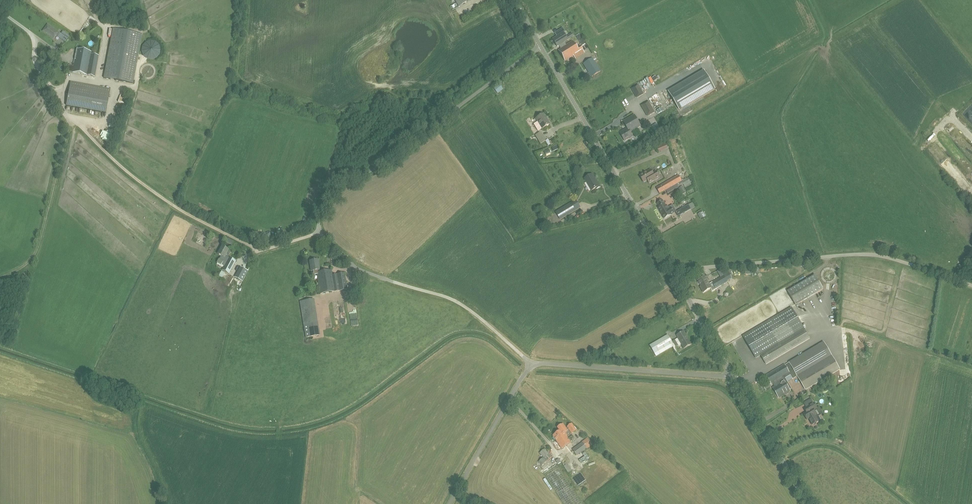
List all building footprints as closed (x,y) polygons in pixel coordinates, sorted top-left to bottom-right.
[(61,34),(58,32),(48,25),(43,31),(54,39),(56,36),(59,37),(61,34)] [(556,36),(552,39),(557,46),(559,45),(560,47),(561,48),(558,50),(565,61),(574,56),(583,50),(580,45),(577,48),(573,41),(566,45),(564,42),(568,40),(566,37),(564,33),(565,32),(563,28),(558,31),(560,34),(556,36)] [(142,35),(113,29),(104,78),(133,84),(142,35)] [(580,36),(577,38),(582,47),(585,45),(580,36)] [(158,45),(158,39),(146,39),(145,51),(144,51),(144,57),(161,58),(161,45),(158,45)] [(69,65),(67,71),(73,72),(95,77),(99,56),(91,54),(91,52),(77,49),(74,66),(69,65)] [(591,77),(601,71),(592,58),(583,64),(591,77)] [(704,71),(669,91),(680,110),(715,89),(704,71)] [(638,85),(633,88),(639,97),(643,94),(638,85)] [(110,93),(70,86),(67,106),(106,113),(110,93)] [(648,101),(643,104),(649,115),(655,112),(648,101)] [(549,124),(543,114),(536,118),(542,128),(549,124)] [(628,128),(620,133),(625,141),(633,136),(630,132),(641,126),(634,115),(623,121),(628,128)] [(540,144),(545,141),(540,132),(535,135),(540,144)] [(651,170),(640,176),(644,182),(647,180),(649,183),(660,177),(656,171),(653,173),(651,170)] [(585,178),(592,190),(596,188),(596,189),(600,187),(597,180),(595,181),(593,179),(595,179),(592,174),(585,178)] [(679,176),(662,185),(665,191),(666,190),(671,187),(682,181),(679,176)] [(682,181),(671,187),(674,191),(679,188),(679,187),(684,184),(686,188),(691,185),(688,178),(682,181)] [(560,219),(580,207),(576,200),(556,212),(560,219)] [(668,210),(662,200),(657,203),(659,207),(658,207),(664,219),(671,215),(674,213),(671,208),(668,210)] [(688,205),(676,212),(678,216),(691,209),(688,205)] [(217,263),(224,266),(222,270),(229,274),(236,261),(229,257),(228,258),(227,258),(231,252),(228,250),(222,246),(218,254),(221,256),(217,263)] [(314,275),(317,274),(320,294),(348,290),(345,273),(332,275),(332,270),(320,272),(318,260),(310,261),(312,271),(313,271),(314,275)] [(718,288),(728,282),(733,279),(728,269),(723,272),(722,271),(719,272),(722,277),(709,284),(705,277),(698,281),(698,282),(699,285),(700,285),(702,288),(701,289),(703,292),(711,288),(712,291),(718,288)] [(823,289),(815,275),(788,291),(796,305),(823,289)] [(314,300),(300,302),(306,337),(320,335),(314,300)] [(810,338),(804,329),(792,308),(743,336),(756,358),(761,355),(766,364),(810,338)] [(684,348),(691,344),(684,331),(677,335),(679,338),(675,340),(679,346),(681,344),(684,348)] [(677,346),(678,346),(675,340),(673,341),(673,343),(668,335),(650,345),(655,354),(656,356),(673,346),(677,353),(679,352),(677,348),(677,347),(678,347),(677,346)] [(824,342),(789,362),(797,376),(805,390),(840,369),(824,342)] [(789,362),(767,376),(771,383),(773,382),(776,386),(773,388),(779,398),(785,394),(786,395),(789,393),(789,392),(790,391),(789,389),(791,388),(785,378),(791,375),(793,379),(797,376),(789,362)] [(806,412),(804,414),(807,420),(809,419),(812,425),(818,421),(815,415),(816,415),(814,410),(817,408),(814,403),(804,408),(806,412)] [(572,433),(576,430),(572,424),(568,427),(566,428),(563,424),(558,428),(560,431),(553,436),(562,449),(571,442),(567,436),(567,435),(565,432),(569,429),(572,433)] [(573,450),(577,455),(586,448),(587,449),(593,445),(588,438),(573,450)] [(552,457),(545,449),(540,453),(544,457),(539,462),(542,465),(552,457)] [(584,457),(579,460),(581,463),(589,458),(585,452),(583,454),(584,457)]
